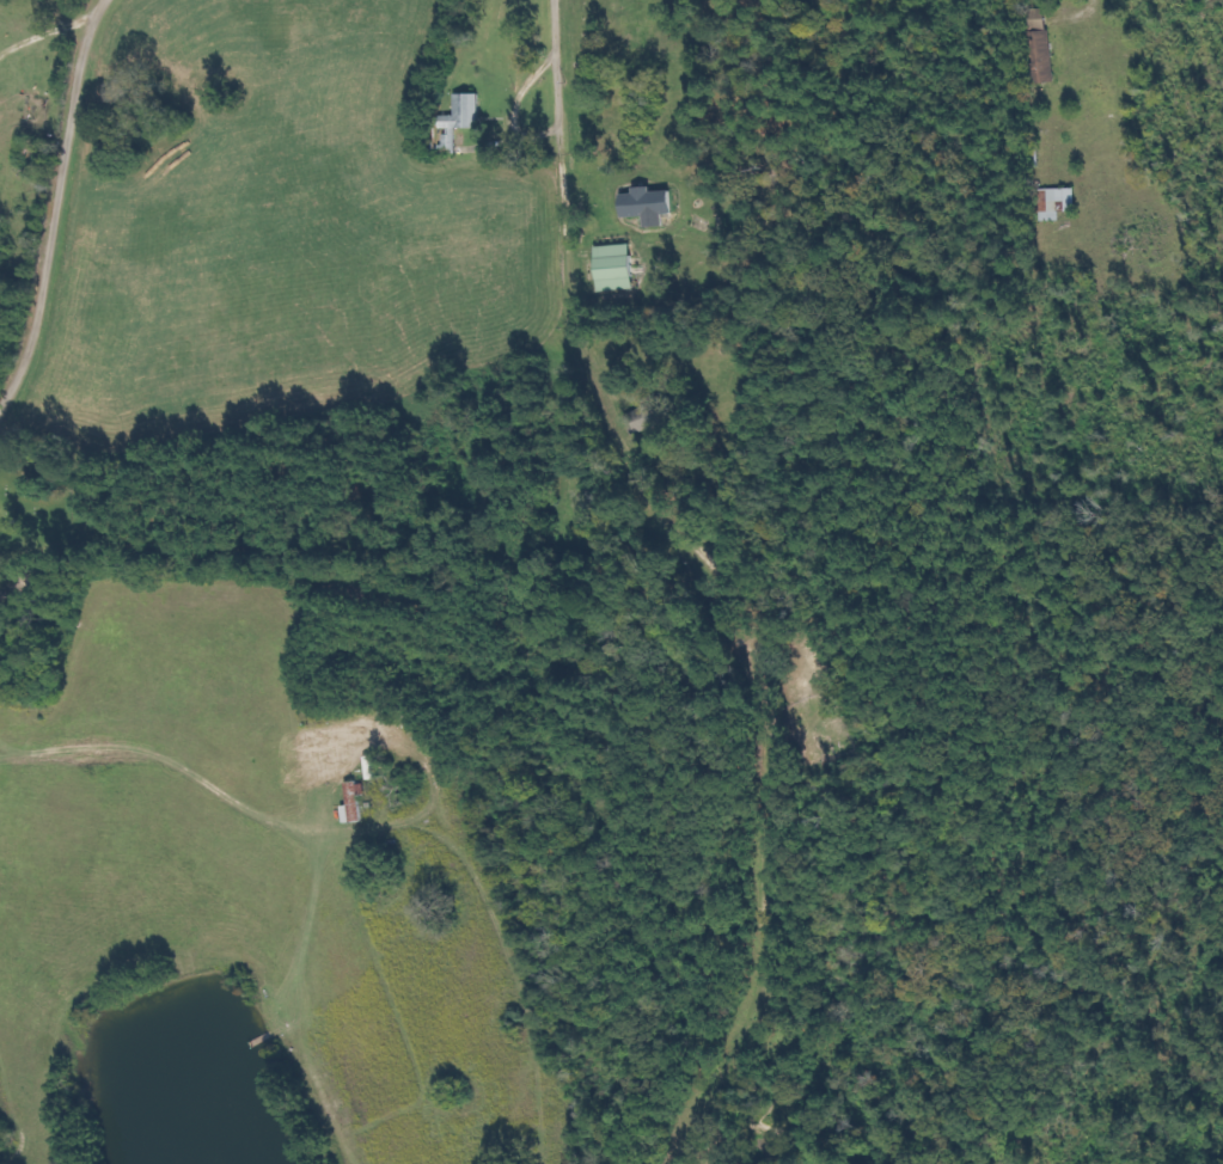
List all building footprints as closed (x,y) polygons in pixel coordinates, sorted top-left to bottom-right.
[(1026,82),(1047,81),(1044,8),(1022,9),(1026,82)] [(476,128),(476,93),(452,93),(452,115),(437,115),(437,128),(476,128)] [(1055,210),(1071,210),(1071,188),(1032,188),(1032,220),(1055,220),(1055,210)] [(632,244),(595,245),(597,291),(634,289),(632,244)] [(355,780),(343,782),(348,822),(360,821),(355,780)]
